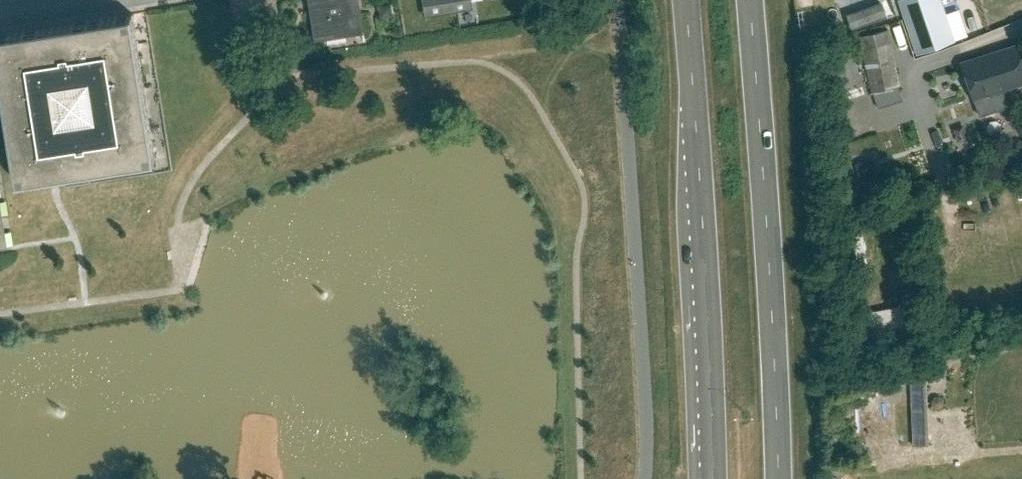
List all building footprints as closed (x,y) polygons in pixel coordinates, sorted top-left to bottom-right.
[(358,0),(312,0),(318,37),(363,30),(358,0)] [(424,5),(428,4),(429,14),(473,7),(472,0),(423,0),(424,5)] [(955,40),(941,0),(899,0),(918,53),(955,40)] [(133,13),(0,34),(0,72),(10,139),(12,147),(17,181),(41,177),(156,159),(133,13)] [(871,92),(900,86),(889,30),(860,36),(871,92)] [(1021,83),(1021,58),(1017,44),(962,62),(974,99),(1021,83)] [(12,147),(10,139),(0,140),(0,149),(12,147)] [(863,232),(851,233),(856,278),(868,276),(863,232)] [(908,330),(859,339),(861,353),(911,344),(908,330)] [(914,445),(926,445),(924,398),(912,399),(914,445)]
